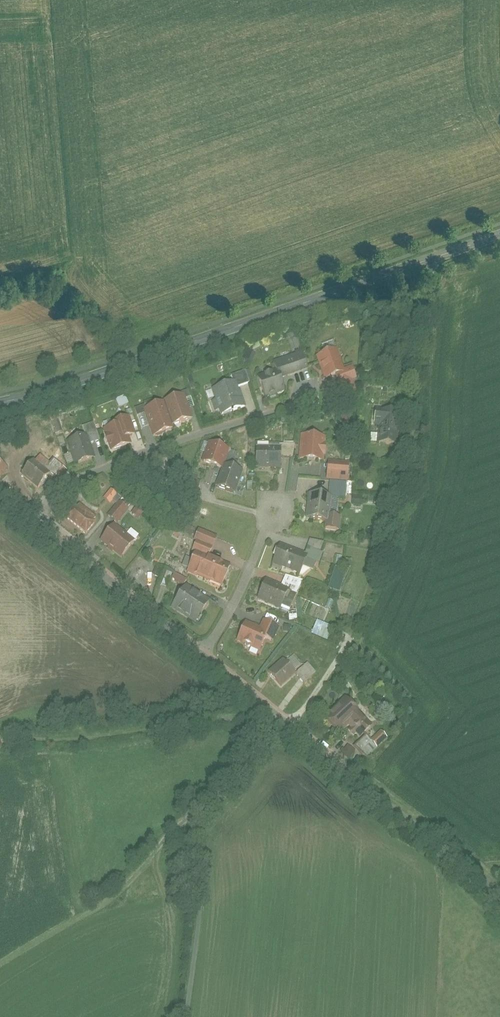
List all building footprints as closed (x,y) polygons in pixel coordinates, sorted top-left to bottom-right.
[(336,351),(318,357),(326,381),(338,377),(340,383),(339,383),(344,400),(354,397),(350,384),(357,381),(352,367),(343,370),(336,351)] [(260,378),(266,396),(284,389),(280,377),(303,370),(297,354),(274,362),(277,372),(260,378)] [(250,384),(247,372),(236,375),(239,387),(250,384)] [(234,383),(215,389),(223,414),(242,408),(234,383)] [(188,396),(169,401),(177,429),(196,423),(188,396)] [(148,409),(137,412),(142,432),(150,430),(153,439),(172,434),(165,408),(149,412),(148,409)] [(134,437),(129,419),(120,421),(125,440),(134,437)] [(380,419),(379,448),(402,449),(403,420),(380,419)] [(95,425),(86,429),(91,446),(101,442),(95,425)] [(119,428),(104,432),(110,452),(125,448),(119,428)] [(324,438),(302,436),(300,458),(322,460),(324,438)] [(86,437),(68,442),(75,468),(93,463),(86,437)] [(210,443),(202,464),(222,471),(230,450),(210,443)] [(295,460),(295,445),(286,445),(286,460),(295,460)] [(257,449),(258,469),(282,468),(282,448),(257,449)] [(9,467),(0,457),(0,474),(9,467)] [(65,469),(56,459),(50,465),(60,474),(65,469)] [(37,460),(24,475),(41,489),(54,474),(37,460)] [(329,463),(328,480),(347,481),(348,464),(329,463)] [(226,467),(218,491),(236,497),(244,473),(226,467)] [(111,490),(100,504),(109,511),(120,498),(111,490)] [(307,518),(327,522),(326,527),(339,529),(341,517),(328,515),(331,498),(311,494),(307,518)] [(109,517),(118,524),(129,511),(120,503),(109,517)] [(80,505),(67,520),(86,535),(98,520),(80,505)] [(116,527),(103,542),(122,559),(135,543),(116,527)] [(314,542),(311,551),(323,555),(326,545),(314,542)] [(198,556),(196,561),(189,558),(184,569),(190,572),(190,574),(223,589),(232,569),(212,560),(216,552),(199,544),(194,554),(198,556)] [(284,544),(275,566),(302,577),(311,556),(284,544)] [(335,569),(329,590),(342,594),(348,573),(335,569)] [(177,572),(172,581),(184,588),(190,579),(177,572)] [(303,584),(287,578),(282,589),(299,596),(303,584)] [(264,584),(256,601),(282,613),(290,596),(264,584)] [(188,591),(179,605),(201,621),(211,607),(188,591)] [(281,630),(265,621),(259,630),(275,640),(281,630)] [(250,625),(239,641),(260,655),(271,639),(250,625)] [(324,626),(316,645),(333,652),(341,633),(324,626)] [(288,645),(280,653),(289,663),(297,654),(288,645)] [(282,660),(269,672),(280,684),(293,672),(282,660)] [(357,661),(350,667),(357,674),(363,668),(357,661)] [(297,681),(307,689),(318,676),(308,668),(297,681)] [(347,698),(326,720),(342,735),(348,728),(359,738),(370,726),(360,716),(363,713),(347,698)] [(383,735),(375,742),(381,748),(389,740),(383,735)] [(367,740),(359,748),(371,759),(379,751),(367,740)]
